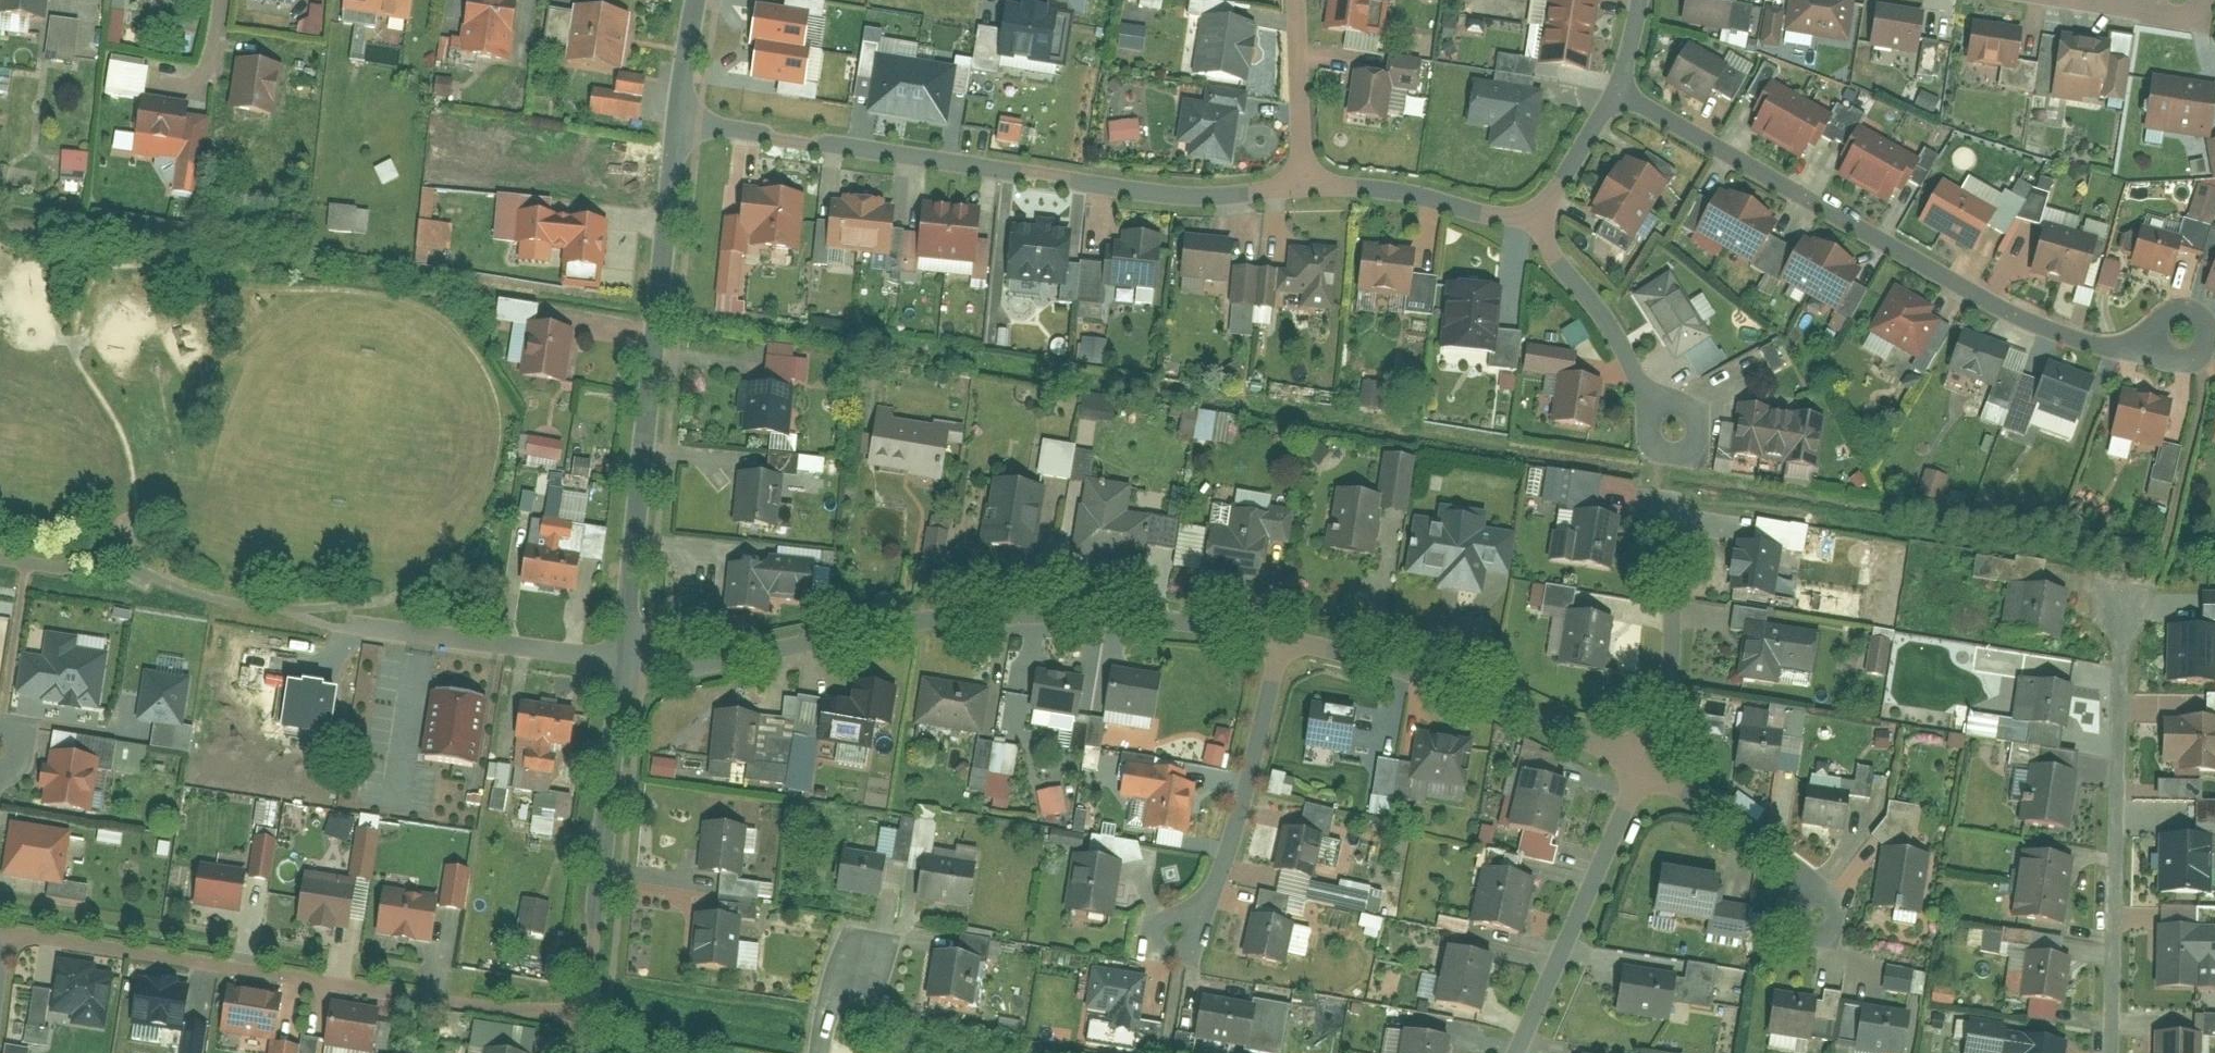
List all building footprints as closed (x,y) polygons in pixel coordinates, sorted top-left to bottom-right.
[(44,19),(46,0),(0,0),(0,14),(44,19)] [(292,8),(293,0),(247,0),(292,8)] [(361,16),(408,23),(412,0),(363,0),(361,16)] [(447,52),(508,60),(516,0),(464,0),(458,40),(449,39),(447,52)] [(1324,28),(1365,34),(1370,0),(1328,0),(1324,28)] [(1536,65),(1586,72),(1597,0),(1545,0),(1536,65)] [(1679,24),(1725,31),(1730,0),(1683,0),(1679,24)] [(1782,32),(1847,42),(1853,0),(1787,0),(1782,32)] [(572,5),(563,62),(619,70),(628,14),(572,5)] [(1875,5),(1868,47),(1915,55),(1922,13),(1875,5)] [(1005,7),(998,59),(1063,68),(1070,17),(1048,13),(1048,10),(1021,6),(1021,10),(1005,7)] [(323,38),(327,9),(314,7),(312,22),(303,21),(301,35),(323,38)] [(809,21),(756,12),(750,46),(756,48),(751,78),(803,87),(809,52),(803,51),(809,21)] [(1201,15),(1192,74),(1246,82),(1254,22),(1201,15)] [(48,59),(77,63),(82,23),(53,20),(48,59)] [(1972,20),(1966,64),(2014,71),(2021,28),(1972,20)] [(1125,27),(1122,50),(1148,53),(1151,30),(1125,27)] [(2061,36),(2053,75),(2104,85),(2111,46),(2061,36)] [(1686,44),(1663,84),(1702,106),(1725,66),(1686,44)] [(236,57),(227,108),(274,116),(282,65),(236,57)] [(874,60),(864,119),(942,132),(952,72),(874,60)] [(1345,115),(1383,120),(1390,74),(1351,69),(1345,115)] [(647,122),(651,78),(624,75),(622,93),(597,91),(595,118),(647,122)] [(2143,131),(2208,141),(2214,92),(2214,85),(2151,75),(2143,131)] [(1464,124),(1490,128),(1487,150),(1531,156),(1541,89),(1471,78),(1464,124)] [(1758,117),(1750,131),(1776,146),(1802,99),(1776,85),(1770,95),(1762,90),(1750,112),(1758,117)] [(156,143),(180,146),(187,100),(138,93),(132,139),(136,140),(134,155),(154,157),(156,143)] [(1824,112),(1802,99),(1776,146),(1798,159),(1806,145),(1813,149),(1826,125),(1819,121),(1824,112)] [(1176,143),(1190,145),(1188,160),(1229,166),(1238,110),(1183,101),(1176,143)] [(1112,124),(1113,145),(1144,143),(1142,122),(1112,124)] [(1843,162),(1835,177),(1862,191),(1889,140),(1865,127),(1859,139),(1850,134),(1837,159),(1843,162)] [(1915,154),(1889,140),(1862,191),(1887,205),(1894,190),(1902,194),(1916,168),(1909,165),(1915,154)] [(2204,144),(2211,179),(2214,179),(2214,142),(2204,144)] [(89,175),(89,153),(65,153),(65,175),(89,175)] [(1626,157),(1589,214),(1631,240),(1668,184),(1626,157)] [(1941,181),(1917,224),(1970,253),(1994,210),(1941,181)] [(2197,185),(2186,218),(2211,226),(2214,212),(2214,191),(2197,185)] [(744,256),(745,247),(797,252),(803,195),(741,188),(738,217),(723,215),(719,253),(744,256)] [(1691,237),(1749,268),(1775,222),(1717,190),(1691,237)] [(856,253),(861,198),(841,196),(840,201),(828,199),(824,250),(856,253)] [(861,198),(856,253),(889,256),(894,206),(882,205),(882,199),(861,198)] [(443,241),(428,240),(432,205),(418,203),(410,283),(425,285),(427,266),(441,268),(443,267),(445,265),(447,248),(447,246),(443,241)] [(922,205),(916,259),(945,262),(951,208),(922,205)] [(978,211),(951,208),(945,262),(973,265),(978,211)] [(513,264),(550,266),(551,247),(566,248),(564,267),(603,270),(606,217),(517,211),(513,264)] [(326,223),(323,250),(365,254),(367,231),(354,229),(354,226),(326,223)] [(2044,224),(2030,275),(2058,283),(2072,231),(2044,224)] [(2142,226),(2129,267),(2170,279),(2183,238),(2142,226)] [(2099,239),(2072,231),(2058,283),(2085,290),(2099,239)] [(1162,238),(1112,233),(1107,287),(1157,291),(1162,238)] [(1179,278),(1227,283),(1231,238),(1183,234),(1179,278)] [(1005,281),(1065,286),(1069,241),(1009,235),(1005,281)] [(1805,235),(1779,280),(1836,313),(1863,268),(1805,235)] [(1275,294),(1301,296),(1300,309),(1331,312),(1338,247),(1305,244),(1305,249),(1289,248),(1287,270),(1278,269),(1275,294)] [(1355,292),(1409,298),(1414,250),(1361,244),(1355,292)] [(2203,291),(2214,296),(2214,262),(2203,291)] [(1670,271),(1631,296),(1673,362),(1713,337),(1670,271)] [(1447,282),(1440,349),(1494,354),(1500,287),(1447,282)] [(1864,332),(1918,363),(1942,323),(1930,316),(1934,308),(1893,284),(1864,332)] [(1585,323),(1566,331),(1573,349),(1592,341),(1585,323)] [(526,324),(517,378),(565,386),(574,331),(526,324)] [(1967,330),(1950,373),(1994,390),(2011,348),(1967,330)] [(1085,343),(1085,365),(1108,365),(1107,342),(1085,343)] [(2048,362),(2032,405),(2078,422),(2094,378),(2048,362)] [(1558,372),(1550,421),(1593,428),(1601,379),(1558,372)] [(736,414),(742,415),(741,434),(790,437),(793,387),(738,383),(736,414)] [(2110,437),(2162,450),(2174,402),(2123,389),(2110,437)] [(1738,403),(1730,455),(1759,460),(1766,455),(1781,458),(1787,464),(1815,469),(1824,416),(1797,412),(1794,414),(1777,411),(1775,409),(1738,403)] [(877,406),(867,465),(938,477),(946,428),(894,419),(896,410),(877,406)] [(1232,444),(1233,414),(1185,413),(1184,442),(1232,444)] [(533,438),(530,459),(564,465),(568,444),(533,438)] [(1928,471),(1922,496),(1944,501),(1949,476),(1928,471)] [(731,525),(775,529),(781,477),(736,472),(731,525)] [(1031,553),(1043,487),(990,478),(978,544),(1031,553)] [(1153,515),(1127,511),(1131,486),(1085,479),(1074,555),(1145,565),(1153,515)] [(1323,546),(1373,555),(1384,496),(1334,487),(1323,546)] [(1232,506),(1228,533),(1207,530),(1201,573),(1259,582),(1265,544),(1288,548),(1293,509),(1264,505),(1264,511),(1232,506)] [(1439,505),(1437,520),(1413,517),(1405,574),(1434,578),(1433,589),(1483,596),(1486,574),(1511,578),(1517,532),(1486,528),(1488,512),(1439,505)] [(1552,530),(1547,560),(1610,571),(1620,517),(1578,509),(1573,534),(1552,530)] [(947,568),(954,523),(930,520),(924,564),(947,568)] [(1773,599),(1780,552),(1735,545),(1728,592),(1773,599)] [(524,551),(518,585),(574,595),(581,560),(524,551)] [(726,610),(764,613),(765,595),(809,598),(811,568),(730,561),(726,610)] [(2012,631),(2060,640),(2068,593),(2020,584),(2012,631)] [(1544,609),(1546,587),(1535,586),(1533,608),(1544,609)] [(1558,663),(1604,670),(1613,618),(1567,610),(1558,663)] [(1776,684),(1779,668),(1813,674),(1820,634),(1746,622),(1737,677),(1776,684)] [(2168,627),(2167,687),(2214,687),(2214,627),(2168,627)] [(108,653),(78,648),(79,638),(45,633),(42,656),(23,653),(16,694),(44,698),(42,704),(98,713),(108,653)] [(1875,636),(1866,673),(1886,678),(1895,641),(1875,636)] [(1111,666),(1103,712),(1152,720),(1160,674),(1111,666)] [(1029,709),(1077,717),(1083,675),(1036,667),(1029,709)] [(143,671),(136,721),(154,724),(182,729),(190,678),(143,671)] [(921,678),(913,725),(981,737),(989,689),(921,678)] [(852,679),(848,699),(826,696),(818,740),(870,749),(874,723),(889,725),(896,686),(852,679)] [(2034,680),(2026,724),(2066,731),(2074,686),(2034,680)] [(287,682),(279,729),(330,737),(338,690),(322,687),(323,684),(302,681),(301,685),(287,682)] [(430,691),(420,757),(476,766),(486,700),(430,691)] [(522,703),(516,741),(570,749),(575,711),(522,703)] [(1310,709),(1304,748),(1349,754),(1355,711),(1323,706),(1322,710),(1310,709)] [(707,761),(755,766),(760,716),(712,711),(707,761)] [(2178,764),(2178,774),(2214,775),(2214,718),(2163,717),(2162,763),(2178,764)] [(182,729),(154,724),(150,748),(188,754),(192,730),(182,729)] [(1742,727),(1735,769),(1776,775),(1783,734),(1742,727)] [(1473,740),(1414,732),(1406,782),(1466,791),(1473,740)] [(996,808),(1014,810),(1019,746),(979,743),(974,795),(997,798),(996,808)] [(1209,746),(1206,766),(1225,769),(1228,749),(1209,746)] [(98,760),(49,752),(46,768),(41,767),(38,791),(44,792),(42,805),(89,813),(98,760)] [(1119,797),(1145,801),(1141,829),(1186,836),(1194,785),(1185,783),(1186,774),(1125,764),(1119,797)] [(2027,764),(2018,820),(2071,828),(2080,773),(2027,764)] [(493,811),(507,813),(513,767),(492,765),(491,779),(497,780),(493,811)] [(1521,771),(1507,826),(1553,838),(1568,783),(1521,771)] [(1272,793),(1291,799),(1297,781),(1278,775),(1272,793)] [(1830,830),(1841,831),(1847,793),(1806,787),(1801,824),(1815,826),(1813,839),(1829,841),(1830,830)] [(1044,819),(1069,815),(1065,789),(1040,792),(1044,819)] [(535,794),(535,839),(559,839),(560,794),(535,794)] [(260,802),(258,826),(278,828),(280,804),(260,802)] [(352,844),(357,818),(332,812),(326,839),(352,844)] [(9,822),(0,876),(0,879),(61,889),(71,832),(9,822)] [(701,823),(697,872),(741,876),(745,827),(701,823)] [(1281,827),(1271,870),(1312,879),(1322,836),(1281,827)] [(2157,836),(2156,894),(2210,895),(2212,837),(2157,836)] [(1931,856),(1881,848),(1871,907),(1921,915),(1931,856)] [(843,849),(836,892),(878,899),(886,857),(843,849)] [(2021,849),(2010,918),(2064,926),(2075,857),(2021,849)] [(1075,855),(1065,910),(1111,919),(1122,864),(1075,855)] [(924,856),(916,902),(969,910),(976,864),(924,856)] [(199,865),(192,909),(238,916),(245,872),(199,865)] [(1654,912),(1712,921),(1719,874),(1661,865),(1654,912)] [(446,866),(438,908),(463,912),(470,871),(446,866)] [(1484,868),(1469,923),(1518,936),(1532,880),(1484,868)] [(303,874),(295,926),(347,934),(355,882),(303,874)] [(382,889),(375,937),(430,945),(437,897),(382,889)] [(554,906),(520,899),(513,934),(547,941),(554,906)] [(1252,912),(1241,955),(1283,966),(1294,923),(1252,912)] [(696,913),(689,967),(734,972),(741,919),(696,913)] [(1379,940),(1385,920),(1368,915),(1362,935),(1379,940)] [(2154,926),(2153,989),(2214,990),(2214,927),(2154,926)] [(1493,957),(1445,946),(1432,1002),(1480,1013),(1493,957)] [(934,951),(925,999),(972,1007),(980,960),(934,951)] [(2026,951),(2018,999),(2064,1007),(2072,959),(2026,951)] [(49,1015),(71,1018),(69,1028),(103,1033),(113,974),(93,970),(94,965),(58,960),(49,1015)] [(1615,1014),(1668,1024),(1677,974),(1624,964),(1615,1014)] [(1084,1013),(1108,1017),(1106,1031),(1138,1036),(1148,976),(1092,967),(1084,1013)] [(1926,997),(1928,972),(1889,969),(1887,993),(1926,997)] [(138,976),(129,1025),(179,1034),(188,984),(138,976)] [(226,987),(219,1035),(274,1043),(280,994),(226,987)] [(1773,990),(1767,1036),(1809,1042),(1816,997),(1773,990)] [(1202,996),(1193,1041),(1247,1051),(1256,1006),(1202,996)] [(322,1048),(357,1052),(370,1052),(376,1009),(329,1003),(322,1048)] [(1854,1052),(1904,1052),(1909,1013),(1861,1006),(1854,1052)] [(2067,1039),(2027,1033),(2028,1027),(1971,1019),(1970,1023),(1957,1021),(1954,1040),(1967,1042),(1965,1052),(2065,1052),(2067,1039)] [(1398,1052),(1448,1052),(1450,1037),(1402,1030),(1398,1052)] [(2153,1032),(2153,1052),(2201,1052),(2201,1034),(2153,1032)]
